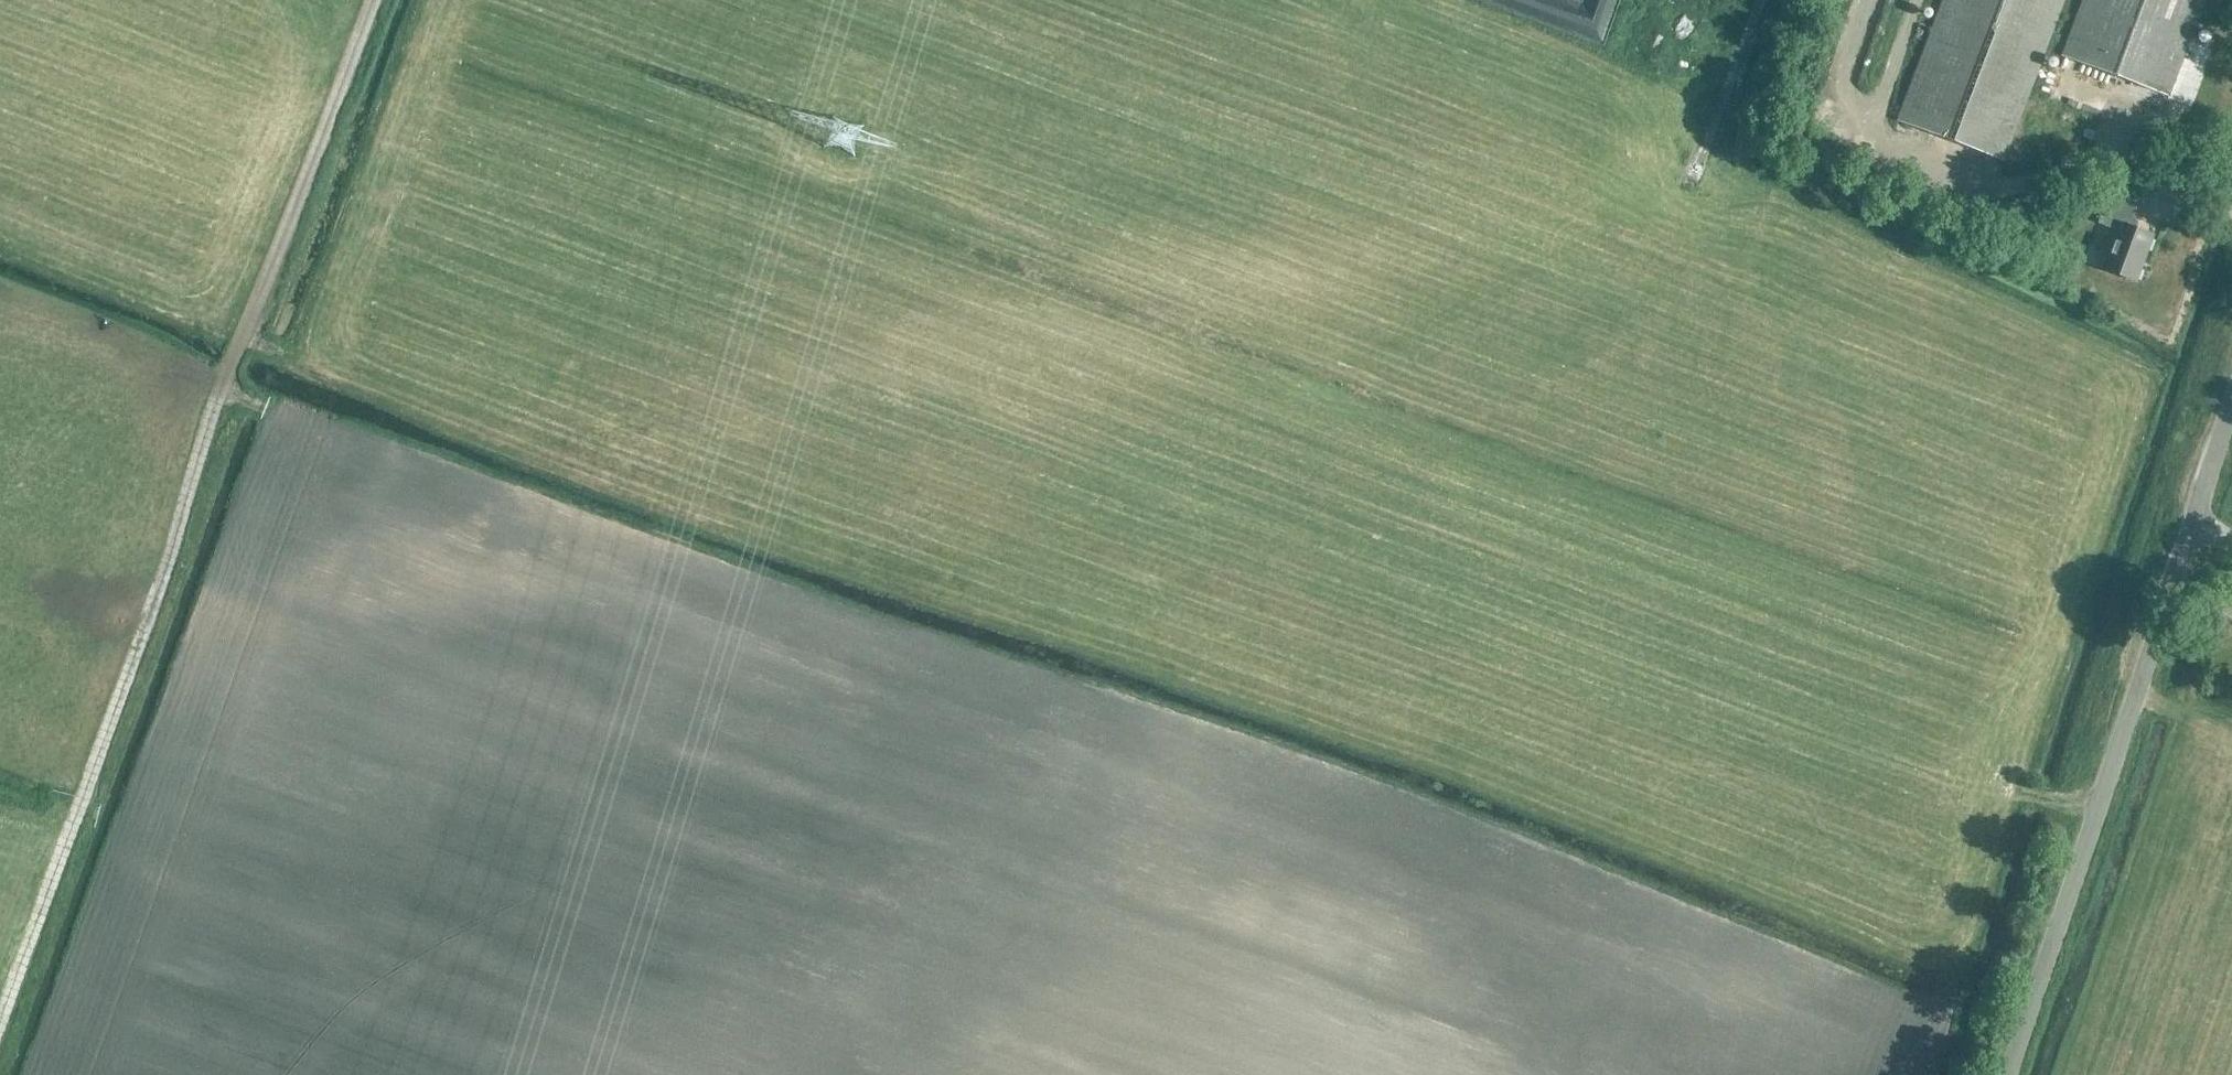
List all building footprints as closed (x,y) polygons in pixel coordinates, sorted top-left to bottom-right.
[(1896,121),(2002,161),(2063,0),(1942,0),(1896,121)] [(2167,96),(2203,0),(2082,0),(2060,56),(2167,96)] [(2134,281),(2151,236),(2128,227),(2137,203),(2108,192),(2096,223),(2115,230),(2101,269),(2134,281)]
